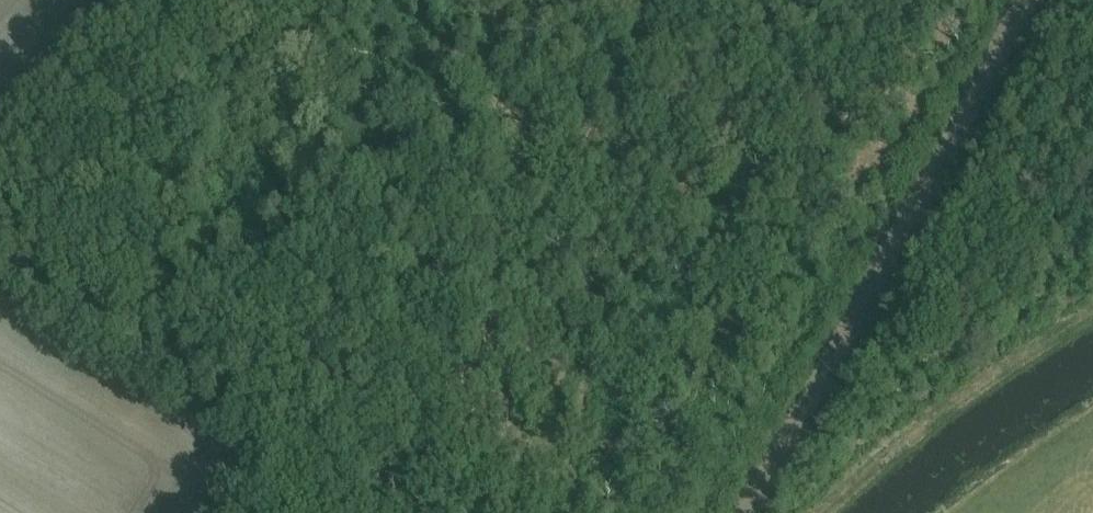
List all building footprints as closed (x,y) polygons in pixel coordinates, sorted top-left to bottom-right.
[(532,405),(527,387),(516,390),(517,392),(513,393),(516,402),(519,402),(520,408),(532,405)]
